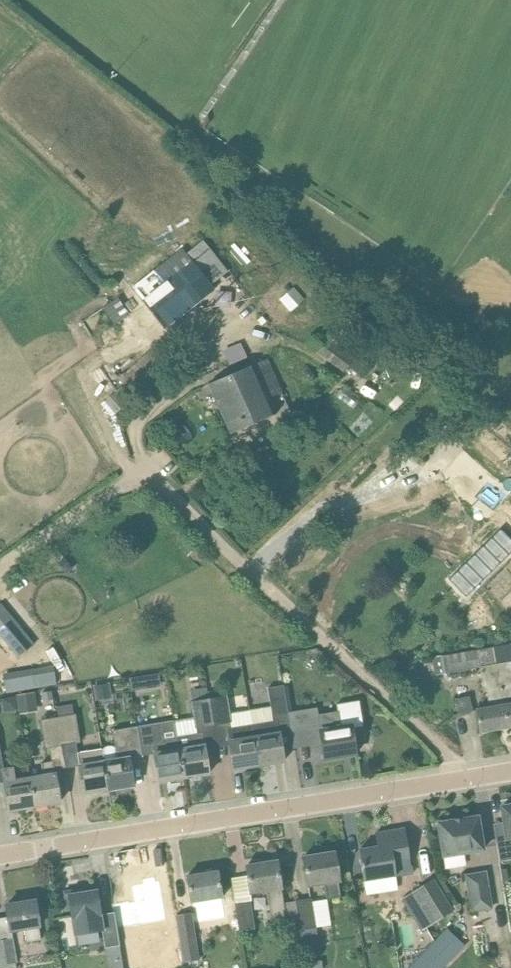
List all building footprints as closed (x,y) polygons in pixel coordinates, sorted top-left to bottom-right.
[(136,286),(164,324),(228,273),(204,240),(187,254),(183,251),(136,286)] [(120,298),(105,307),(115,324),(130,315),(120,298)] [(371,365),(323,331),(311,347),(344,372),(348,366),(362,377),(371,365)] [(232,434),(250,425),(276,414),(269,398),(282,391),(267,358),(209,384),(232,434)] [(490,515),(509,493),(461,453),(443,476),(467,496),(472,490),(483,499),(477,505),(490,515)] [(67,562),(61,567),(66,574),(72,569),(73,569),(68,562),(67,562)] [(447,602),(456,593),(446,583),(437,593),(447,602)] [(0,603),(0,626),(16,646),(28,636),(0,603)] [(495,646),(508,728),(510,727),(510,643),(495,646)] [(480,733),(508,728),(495,646),(466,651),(446,655),(449,672),(480,667),(484,692),(487,691),(490,707),(477,709),(480,733)] [(72,664),(37,666),(38,686),(73,684),(72,664)] [(142,677),(130,678),(132,692),(144,690),(142,677)] [(279,733),(276,715),(289,713),(285,686),(268,689),(271,707),(250,710),(259,765),(284,761),(280,733),(279,733)] [(210,699),(214,725),(232,722),(227,697),(223,697),(222,692),(209,694),(210,699)] [(35,693),(18,696),(21,714),(38,711),(35,693)] [(41,707),(55,706),(55,694),(41,694),(41,707)] [(474,695),(458,697),(460,712),(476,710),(474,695)] [(210,699),(192,702),(197,728),(214,725),(210,699)] [(341,728),(320,731),(325,759),(357,753),(353,728),(364,726),(360,701),(337,704),(341,728)] [(76,714),(59,716),(59,717),(63,745),(81,742),(76,714)] [(45,748),(63,745),(59,717),(41,720),(45,748)] [(160,723),(137,727),(142,756),(154,754),(159,782),(184,778),(178,740),(164,742),(160,723)] [(130,758),(142,756),(137,727),(113,731),(115,746),(108,747),(105,748),(104,749),(103,749),(104,762),(109,790),(134,786),(130,758)] [(253,728),(228,732),(230,741),(229,741),(234,769),(259,765),(253,728)] [(205,745),(204,745),(203,736),(178,740),(184,778),(209,774),(205,745)] [(84,794),(109,790),(104,762),(103,749),(89,751),(78,753),(80,766),(79,766),(84,794)] [(5,782),(10,811),(35,806),(30,777),(28,766),(3,770),(0,750),(0,783),(5,782)] [(60,802),(57,782),(55,774),(53,761),(41,763),(43,774),(30,777),(35,806),(60,802)] [(502,807),(504,821),(495,822),(501,860),(510,858),(507,838),(510,837),(510,805),(502,807)] [(444,856),(484,850),(478,817),(463,819),(462,818),(454,820),(439,823),(444,856)] [(411,866),(409,848),(405,828),(376,833),(378,847),(359,850),(364,881),(397,876),(396,869),(411,866)] [(340,881),(338,872),(335,852),(304,857),(308,886),(325,884),(327,899),(341,897),(339,881),(340,881)] [(284,903),(281,881),(278,862),(247,866),(251,893),(267,890),(271,919),(297,915),(295,902),(284,903)] [(223,898),(221,891),(218,871),(187,876),(191,903),(203,901),(206,917),(222,914),(219,898),(223,898)] [(472,911),(492,908),(486,872),(467,875),(472,911)] [(131,901),(113,904),(116,918),(120,946),(122,956),(139,954),(135,925),(138,925),(138,926),(167,921),(160,881),(156,882),(156,878),(143,880),(144,884),(132,886),(134,903),(131,903),(131,901)] [(422,931),(453,911),(434,880),(403,899),(422,931)] [(81,889),(64,891),(67,909),(71,909),(75,936),(103,931),(106,948),(120,946),(116,918),(102,920),(97,891),(81,893),(81,889)] [(312,899),(295,902),(297,915),(298,915),(304,960),(320,958),(312,899)] [(40,926),(39,920),(36,900),(6,905),(10,931),(25,929),(27,942),(41,940),(39,926),(40,926)] [(240,931),(255,928),(251,902),(235,903),(240,931)] [(183,952),(198,949),(192,913),(176,915),(181,943),(182,943),(183,952)] [(410,967),(445,967),(466,946),(447,929),(410,967)] [(14,938),(0,940),(0,967),(17,967),(14,938)]
